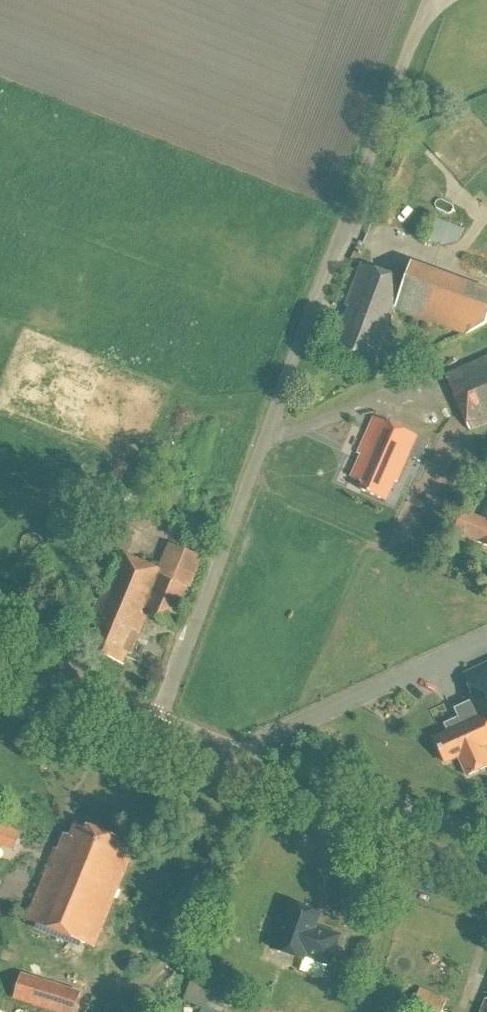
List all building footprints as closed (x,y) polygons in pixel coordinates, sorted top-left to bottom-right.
[(463,247),(469,228),(433,216),(427,235),(463,247)] [(331,347),(375,364),(396,311),(464,337),(486,326),(486,324),(486,298),(410,268),(405,282),(361,265),(345,307),(349,309),(340,332),(337,331),(331,347)] [(486,424),(486,356),(445,375),(470,432),(486,424)] [(351,479),(364,485),(361,491),(386,502),(394,483),(396,484),(408,457),(421,462),(429,443),(374,418),(358,455),(361,456),(351,479)] [(454,533),(486,548),(486,504),(480,520),(464,512),(454,533)] [(96,627),(87,650),(123,666),(129,654),(132,656),(148,617),(174,627),(203,558),(169,544),(159,570),(120,553),(89,624),(96,627)] [(464,675),(473,695),(464,699),(474,721),(434,739),(445,764),(459,758),(467,777),(486,768),(486,755),(482,744),(486,742),(486,665),(464,675)] [(114,842),(116,839),(88,827),(86,831),(74,826),(70,837),(65,835),(58,851),(55,850),(26,921),(94,949),(135,851),(114,842)] [(7,838),(0,855),(15,860),(21,843),(7,838)] [(315,928),(319,917),(291,907),(285,924),(281,922),(272,949),(303,960),(305,957),(329,965),(339,936),(315,928)] [(98,997),(47,972),(36,993),(74,1011),(90,1011),(98,997)] [(205,1011),(228,1011),(235,992),(214,985),(205,1011)] [(420,989),(411,1011),(442,1011),(447,999),(420,989)]
